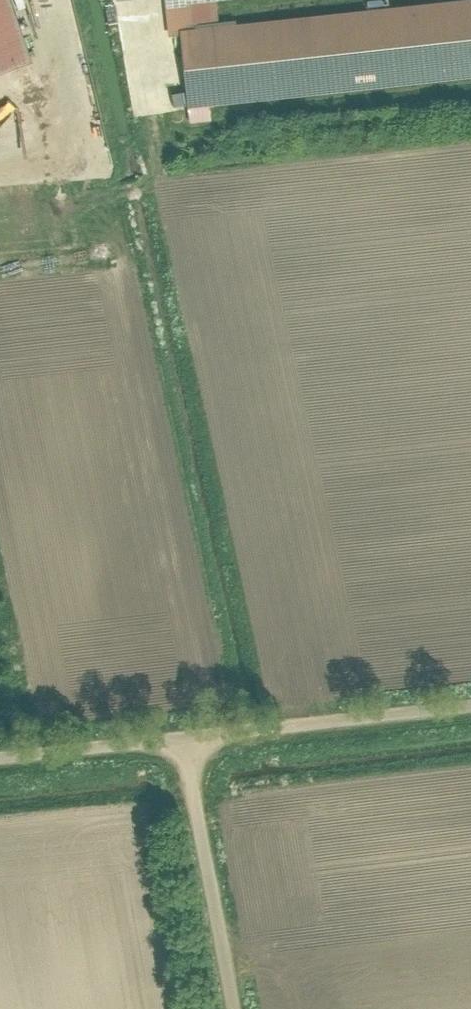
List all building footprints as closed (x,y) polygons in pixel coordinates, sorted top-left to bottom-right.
[(29,58),(9,0),(0,0),(0,68),(29,58)] [(168,38),(175,37),(182,109),(470,79),(470,0),(422,0),(219,20),(217,0),(222,0),(164,0),(168,38)]
